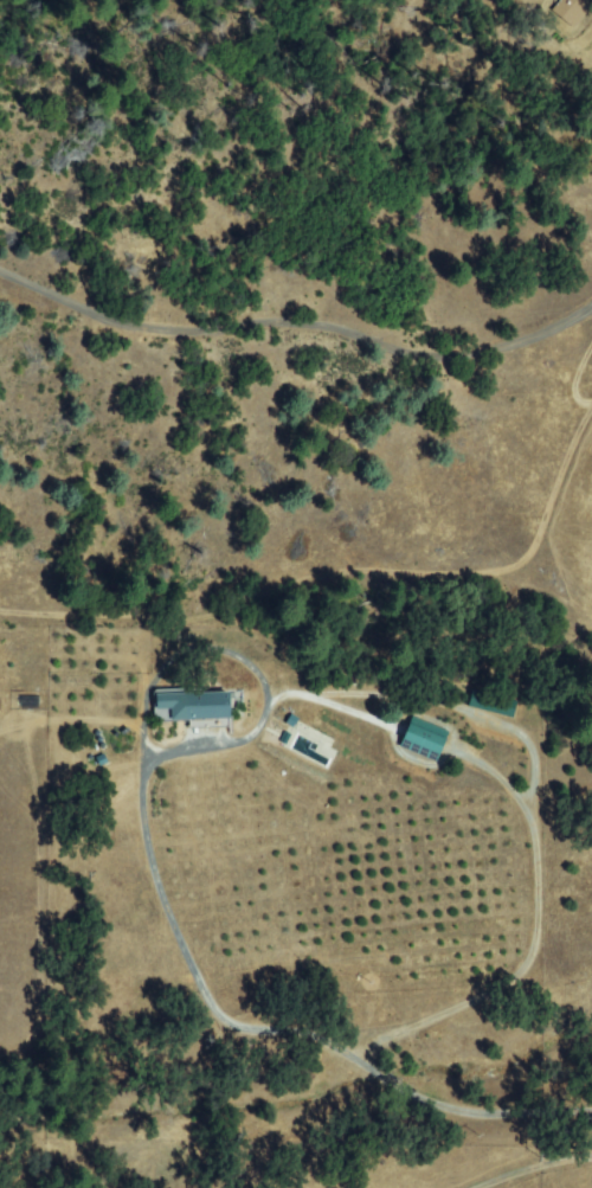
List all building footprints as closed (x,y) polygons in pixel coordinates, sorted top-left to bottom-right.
[(555,11),(564,0),(591,0),(591,6),(575,26),(555,11)] [(186,727),(188,694),(230,696),(227,730),(186,727)] [(448,736),(436,763),(403,749),(414,720),(448,736)]
